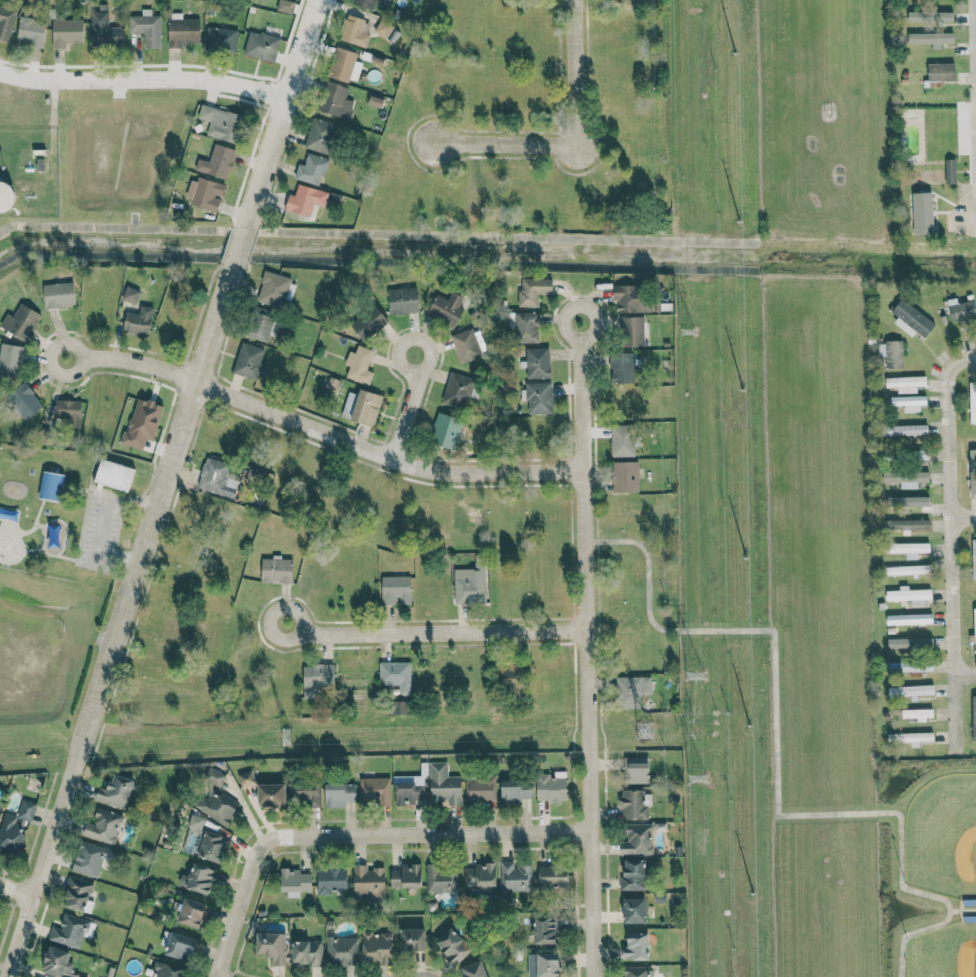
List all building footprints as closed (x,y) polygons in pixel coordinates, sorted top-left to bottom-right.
[(288,0),(278,0),(276,10),(292,14),(295,2),(288,0)] [(352,3),(381,9),(383,0),(353,0),(352,3)] [(91,45),(122,44),(122,26),(108,27),(108,4),(99,4),(99,11),(90,11),(91,45)] [(7,41),(16,10),(0,5),(0,39),(7,41)] [(144,47),(160,48),(161,15),(151,15),(151,9),(141,8),(141,15),(129,15),(128,32),(144,32),(144,47)] [(908,21),(953,22),(954,12),(909,11),(908,21)] [(63,19),(64,12),(53,12),(52,48),(66,48),(67,43),(84,43),(84,19),(63,19)] [(366,47),(369,34),(361,32),(365,19),(346,13),(339,39),(366,47)] [(17,39),(30,40),(29,46),(43,47),(46,20),(19,18),(17,39)] [(373,31),(386,39),(394,26),(382,18),(373,31)] [(168,19),(168,44),(200,45),(200,19),(168,19)] [(205,49),(235,50),(237,29),(206,27),(205,49)] [(243,54),(274,62),(280,38),(249,30),(243,54)] [(932,43),(932,48),(941,48),(941,43),(954,42),(954,32),(908,33),(909,43),(932,43)] [(361,62),(355,61),(357,51),(336,46),(329,76),(357,82),(361,62)] [(928,63),(928,80),(955,81),(955,63),(928,63)] [(317,110),(349,118),(354,101),(345,98),(348,86),(325,80),(317,110)] [(210,121),(206,135),(232,142),(239,114),(202,104),(198,118),(210,121)] [(330,155),(339,125),(313,117),(304,147),(330,155)] [(228,178),(235,149),(214,143),(210,161),(198,158),(195,170),(228,178)] [(294,180),(322,185),(327,157),(307,153),(305,165),(297,163),(294,180)] [(217,212),(221,198),(225,186),(193,175),(184,201),(217,212)] [(14,212),(15,182),(0,181),(0,211),(14,212)] [(313,204),(324,207),(328,192),(298,183),(294,195),(289,194),(285,209),(310,216),(313,204)] [(935,196),(914,196),(915,237),(935,237),(935,225),(936,225),(935,196)] [(291,277),(265,270),(257,300),(282,307),(291,277)] [(520,306),(539,307),(539,294),(553,294),(553,278),(520,278),(520,306)] [(75,306),(74,283),(43,283),(44,307),(75,306)] [(619,311),(656,312),(656,296),(642,295),(643,285),(613,285),(613,300),(619,300),(619,311)] [(140,290),(126,286),(122,299),(136,303),(140,290)] [(420,313),(419,286),(389,287),(390,314),(420,313)] [(438,294),(428,312),(454,326),(468,300),(452,292),(448,299),(438,294)] [(957,297),(944,300),(949,323),(975,317),(975,305),(975,299),(958,303),(957,297)] [(936,325),(903,298),(891,311),(898,317),(894,322),(911,337),(916,331),(925,338),(936,325)] [(27,341),(41,314),(20,303),(13,316),(6,312),(0,324),(0,327),(27,341)] [(365,342),(389,320),(374,303),(350,325),(365,342)] [(149,335),(154,307),(140,305),(139,313),(126,311),(123,331),(149,335)] [(538,343),(539,312),(515,312),(515,342),(538,343)] [(622,347),(644,346),(643,316),(621,317),(622,347)] [(483,357),(475,328),(451,334),(459,363),(483,357)] [(903,341),(878,341),(878,356),(886,356),(886,368),(903,368),(903,341)] [(232,372),(253,379),(263,349),(242,342),(232,372)] [(24,345),(0,343),(0,374),(20,376),(24,345)] [(374,350),(358,344),(355,353),(349,351),(344,364),(349,366),(345,377),(369,386),(374,372),(367,370),(374,350)] [(527,379),(550,378),(549,347),(526,348),(527,379)] [(611,383),(636,382),(635,352),(610,353),(611,383)] [(465,409),(473,377),(450,371),(442,403),(465,409)] [(917,392),(917,386),(926,386),(926,376),(885,377),(885,387),(897,387),(897,393),(917,392)] [(551,382),(522,383),(522,401),(528,401),(528,414),(552,413),(551,382)] [(9,393),(23,419),(42,409),(28,383),(9,393)] [(383,395),(360,389),(358,395),(348,391),(340,416),(373,426),(383,395)] [(893,405),(904,405),(904,412),(920,412),(920,405),(926,405),(926,396),(892,397),(893,405)] [(153,441),(164,405),(137,397),(122,444),(142,450),(146,439),(153,441)] [(61,418),(61,426),(81,427),(82,400),(55,399),(54,418),(61,418)] [(430,444),(456,449),(461,417),(436,413),(430,444)] [(892,436),(927,434),(927,425),(892,426),(892,436)] [(611,457),(635,456),(634,426),(611,427),(611,457)] [(94,481),(128,492),(135,469),(101,458),(94,481)] [(198,488),(238,497),(242,475),(227,472),(229,463),(205,458),(198,488)] [(638,461),(612,462),(613,492),(639,491),(638,461)] [(40,495),(62,496),(63,473),(41,472),(40,495)] [(883,482),(900,482),(900,488),(917,488),(917,482),(929,482),(929,473),(883,472),(883,482)] [(928,519),(883,520),(883,530),(929,529),(928,519)] [(905,553),(905,559),(917,559),(917,553),(929,553),(929,543),(884,544),(884,553),(905,553)] [(454,603),(486,603),(485,555),(474,555),(475,569),(453,569),(454,603)] [(292,558),(261,557),(261,582),(292,583),(292,558)] [(885,575),(931,573),(930,565),(885,566),(885,575)] [(381,576),(382,604),(397,604),(397,605),(411,605),(410,576),(381,576)] [(910,606),(925,606),(925,599),(931,599),(931,589),(908,590),(908,586),(899,586),(899,590),(886,591),(886,601),(910,600),(910,606)] [(886,625),(932,623),(932,614),(886,615),(886,625)] [(932,638),(889,639),(889,650),(932,648),(932,638)] [(888,661),(888,672),(933,671),(933,660),(888,661)] [(379,685),(398,685),(399,695),(411,694),(410,662),(379,663),(379,685)] [(523,662),(499,662),(499,685),(512,686),(512,696),(522,696),(523,662)] [(333,665),(301,665),(301,698),(315,698),(314,686),(333,686),(333,665)] [(651,694),(651,676),(615,677),(616,709),(640,708),(640,694),(651,694)] [(911,696),(911,697),(934,696),(934,685),(888,687),(888,697),(911,696)] [(392,714),(406,713),(406,701),(392,701),(392,714)] [(933,709),(902,709),(902,720),(933,720),(933,709)] [(910,741),(910,747),(919,747),(918,741),(933,741),(933,732),(891,734),(891,742),(910,741)] [(648,783),(648,756),(623,757),(623,783),(648,783)] [(445,763),(446,777),(460,776),(461,804),(447,805),(447,798),(431,799),(429,763),(445,763)] [(227,828),(238,809),(237,803),(222,792),(217,795),(213,793),(212,783),(219,787),(225,776),(207,766),(201,777),(206,780),(208,797),(200,792),(191,806),(227,828)] [(238,774),(242,788),(255,784),(251,770),(238,774)] [(536,773),(536,799),(549,799),(550,801),(567,800),(566,777),(550,777),(550,773),(536,773)] [(108,789),(98,787),(94,801),(126,809),(134,780),(112,774),(108,789)] [(469,781),(469,798),(494,798),(494,775),(481,775),(481,781),(469,781)] [(358,778),(359,804),(371,804),(371,798),(378,798),(380,805),(388,804),(387,777),(358,778)] [(500,780),(501,804),(521,803),(521,798),(531,797),(531,778),(500,780)] [(412,801),(412,796),(396,796),(395,782),(415,781),(415,786),(424,785),(425,800),(412,801)] [(316,782),(316,806),(308,806),(308,797),(293,797),(293,782),(316,782)] [(259,784),(259,804),(287,804),(286,783),(259,784)] [(325,783),(325,807),(346,808),(347,801),(352,801),(352,783),(325,783)] [(620,791),(621,820),(649,819),(648,791),(620,791)] [(0,827),(0,852),(17,857),(27,820),(31,822),(37,803),(22,799),(17,816),(4,812),(0,827)] [(82,837),(115,844),(121,814),(97,809),(94,824),(85,823),(82,837)] [(187,827),(201,832),(205,818),(191,814),(187,827)] [(626,824),(626,841),(620,842),(620,855),(652,854),(652,823),(626,824)] [(206,830),(198,855),(224,862),(232,838),(206,830)] [(107,848),(81,840),(72,871),(97,879),(107,848)] [(622,890),(645,890),(644,859),(622,860),(622,890)] [(194,861),(185,885),(210,895),(219,870),(194,861)] [(532,891),(531,865),(514,866),(514,861),(500,862),(501,892),(532,891)] [(390,870),(391,888),(421,887),(420,863),(401,864),(401,870),(390,870)] [(427,892),(457,892),(457,869),(441,870),(441,863),(426,864),(427,892)] [(495,863),(474,863),(474,868),(464,868),(465,886),(496,885),(495,863)] [(353,895),(365,895),(365,900),(384,900),(385,869),(367,868),(367,865),(353,865),(353,895)] [(538,866),(538,887),(568,886),(567,865),(538,866)] [(282,897),(299,897),(299,891),(309,891),(309,873),(300,874),(300,868),(282,869),(282,897)] [(347,869),(318,868),(317,894),(332,895),(332,890),(346,891),(347,869)] [(93,882),(70,876),(62,906),(85,912),(93,882)] [(185,897),(177,921),(202,928),(209,904),(185,897)] [(623,923),(646,923),(645,898),(622,898),(623,923)] [(88,919),(63,914),(60,928),(52,926),(49,940),(82,948),(88,919)] [(534,944),(557,943),(556,918),(533,918),(534,944)] [(434,943),(455,965),(472,950),(452,927),(434,943)] [(400,928),(400,951),(425,951),(425,928),(400,928)] [(171,931),(165,952),(190,959),(196,939),(171,931)] [(363,963),(392,963),(392,933),(372,933),(372,931),(362,931),(363,963)] [(256,956),(272,956),(272,965),(286,965),(285,933),(256,933),(256,956)] [(648,933),(626,933),(626,946),(621,946),(622,960),(648,959),(648,933)] [(358,938),(327,937),(326,964),(358,965),(358,938)] [(293,963),(312,963),(312,966),(323,966),(322,940),(292,941),(293,963)] [(70,951),(47,946),(42,972),(67,976),(70,976),(73,962),(68,962),(70,951)] [(558,953),(527,954),(528,976),(559,976),(558,953)] [(149,976),(185,976),(187,970),(154,961),(149,976)] [(624,966),(624,976),(650,976),(650,967),(624,966)]
